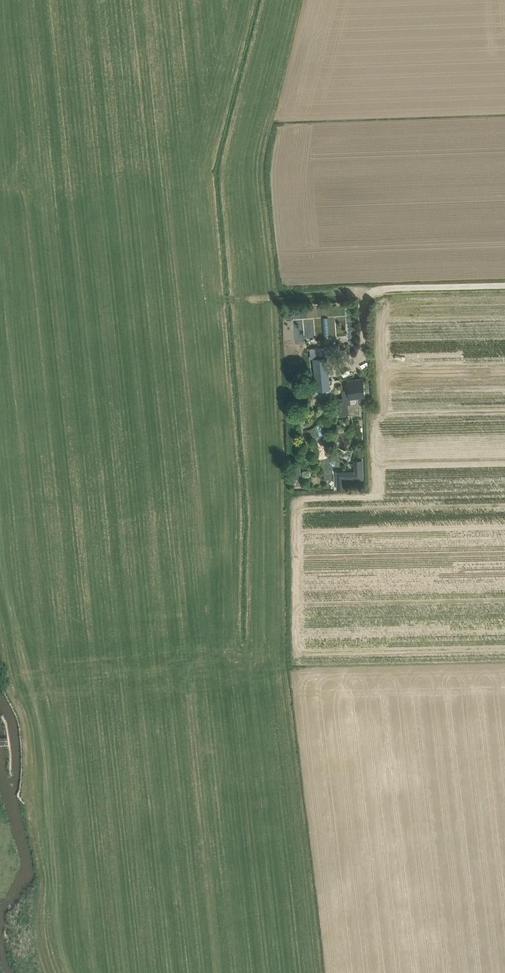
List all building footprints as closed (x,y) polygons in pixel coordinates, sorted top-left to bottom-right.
[(311,358),(314,358),(327,356),(326,346),(310,348),(311,358)] [(320,372),(319,373),(315,373),(316,390),(330,389),(328,372),(325,372),(324,364),(320,365),(320,372)] [(348,380),(349,389),(342,390),(344,404),(349,404),(350,414),(359,412),(357,403),(356,403),(356,396),(365,395),(363,378),(355,379),(356,379),(348,380)] [(354,460),(354,470),(337,471),(337,488),(344,488),(344,479),(363,479),(363,460),(354,460)]
